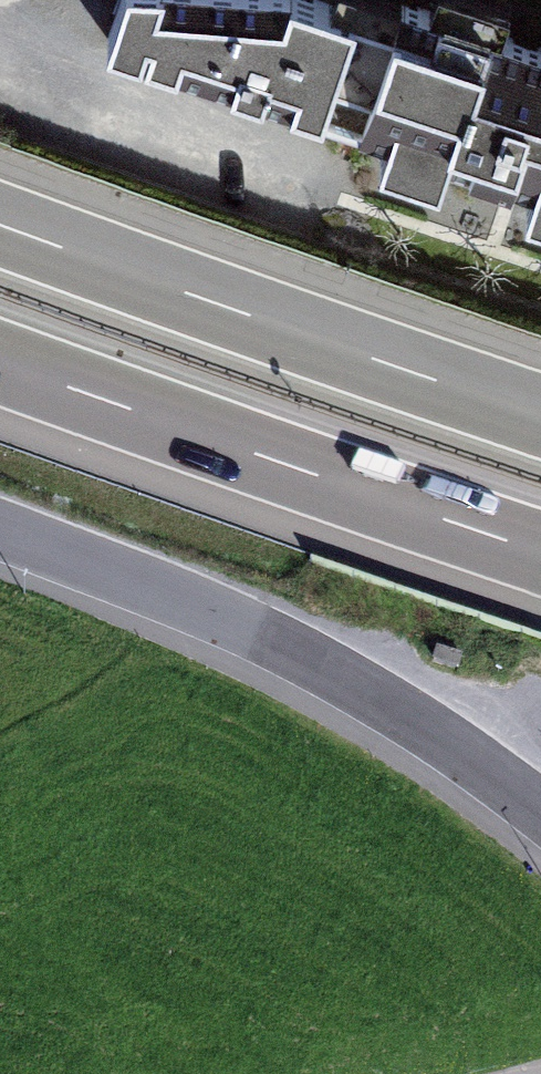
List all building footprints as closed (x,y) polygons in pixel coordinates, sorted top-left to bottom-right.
[(105,43),(365,136),(400,27),(311,0),(122,0),(105,43)] [(400,27),(365,136),(392,144),(380,182),(438,201),(445,178),(509,198),(538,207),(530,232),(540,235),(540,50),(406,7),(400,27)]
